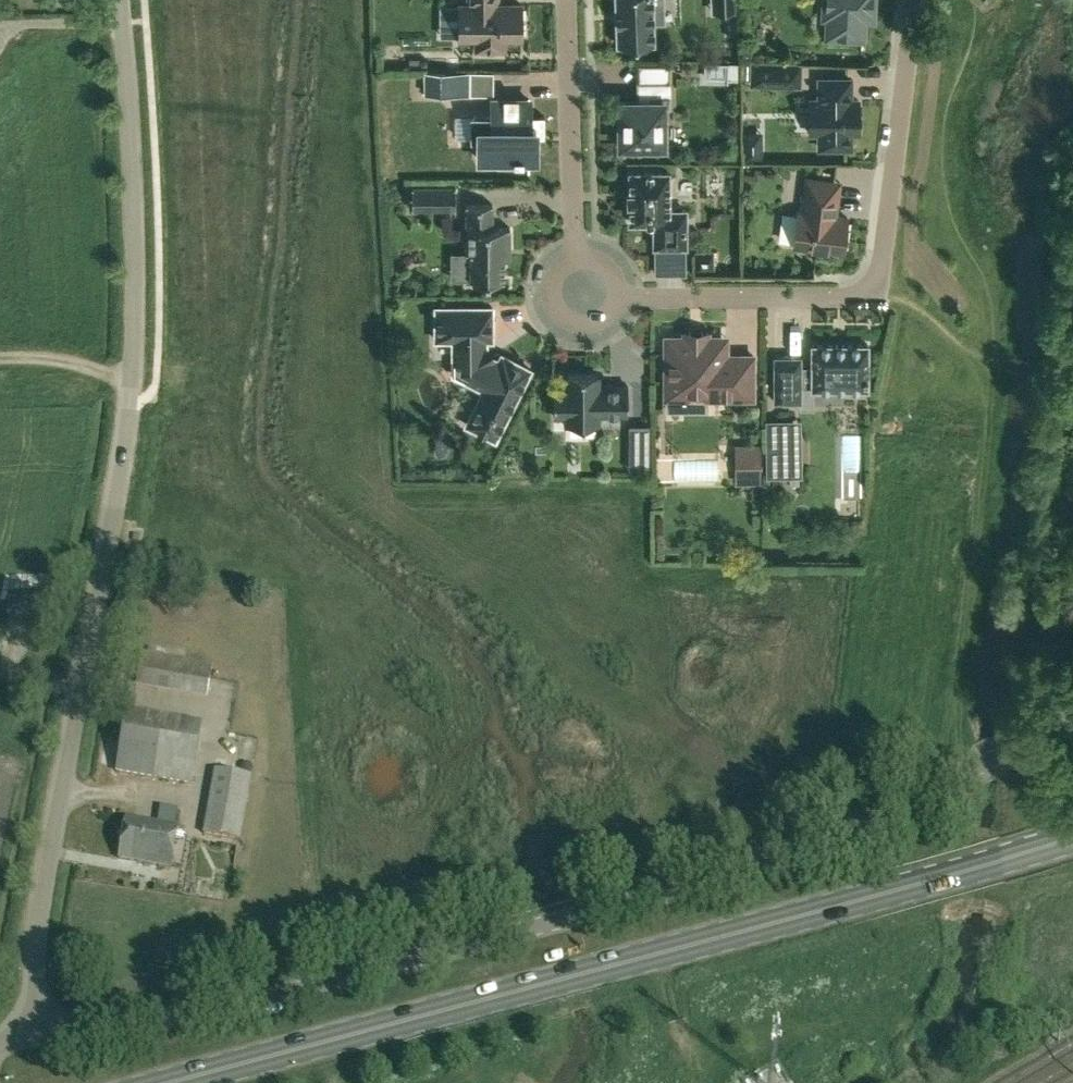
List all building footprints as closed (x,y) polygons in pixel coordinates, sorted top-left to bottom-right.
[(474,37),(474,52),(507,52),(507,37),(521,37),(522,4),(497,4),(497,0),(469,0),(469,4),(459,4),(459,37),(474,37)] [(618,44),(622,44),(622,47),(643,46),(643,43),(655,43),(654,24),(653,13),(664,12),(663,0),(616,0),(618,44)] [(712,10),(737,9),(736,0),(712,0),(712,10)] [(825,16),(840,17),(839,37),(863,38),(864,19),(872,19),(873,0),(826,0),(825,16)] [(742,58),(705,58),(706,79),(742,79),(742,58)] [(670,63),(639,63),(639,82),(670,82),(670,63)] [(800,64),(753,63),(752,83),(799,84),(800,64)] [(493,93),(494,71),(426,71),(426,94),(493,93)] [(514,94),(514,74),(498,75),(498,94),(514,94)] [(850,79),(820,79),(820,100),(810,100),(810,132),(823,132),(823,147),(847,147),(847,132),(858,132),(858,100),(850,100),(850,79)] [(620,101),(620,145),(664,145),(664,106),(670,106),(670,95),(650,96),(650,101),(620,101)] [(475,129),(475,137),(479,137),(479,151),(479,160),(494,160),(514,160),(514,161),(523,161),(523,159),(528,159),(528,161),(529,161),(539,161),(539,137),(544,137),(544,116),(534,116),(534,120),(529,120),(529,99),(493,99),(493,115),(475,115),(475,129)] [(669,210),(669,172),(630,172),(630,222),(654,222),(654,246),(686,246),(686,210),(669,210)] [(834,181),(807,178),(803,211),(798,211),(793,245),(843,252),(847,217),(836,216),(831,203),(834,181)] [(456,208),(456,186),(412,187),(412,208),(456,208)] [(471,279),(504,279),(504,248),(510,248),(510,227),(493,227),(493,204),(466,204),(467,253),(471,253),(471,279)] [(453,340),(453,361),(461,361),(469,373),(465,380),(484,389),(466,424),(495,439),(531,369),(501,354),(498,360),(492,357),(493,356),(487,346),(486,347),(486,340),(492,340),(492,307),(436,307),(436,340),(453,340)] [(672,337),(666,343),(666,398),(684,398),(684,403),(687,406),(691,408),(696,409),(701,408),(705,406),(708,403),(708,398),(753,398),(753,357),(727,357),(727,343),(720,337),(672,337)] [(800,358),(775,358),(775,400),(801,400),(801,386),(813,386),(813,388),(867,388),(867,344),(813,344),(813,367),(800,367),(800,358)] [(628,414),(628,386),(598,386),(598,374),(567,374),(567,388),(554,388),(554,416),(567,416),(567,423),(598,423),(598,414),(628,414)] [(648,426),(631,426),(631,451),(648,451),(648,426)] [(785,435),(783,428),(763,429),(764,476),(784,475),(786,468),(787,464),(787,459),(787,452),(787,445),(786,440),(785,435)] [(746,448),(746,464),(740,464),(740,480),(759,480),(759,448),(746,448)] [(207,690),(211,664),(142,652),(137,677),(207,690)] [(115,769),(192,783),(202,725),(125,711),(115,769)] [(238,838),(249,776),(214,770),(203,831),(238,838)] [(177,826),(175,825),(178,809),(160,806),(157,822),(125,816),(118,857),(169,866),(177,826)]
